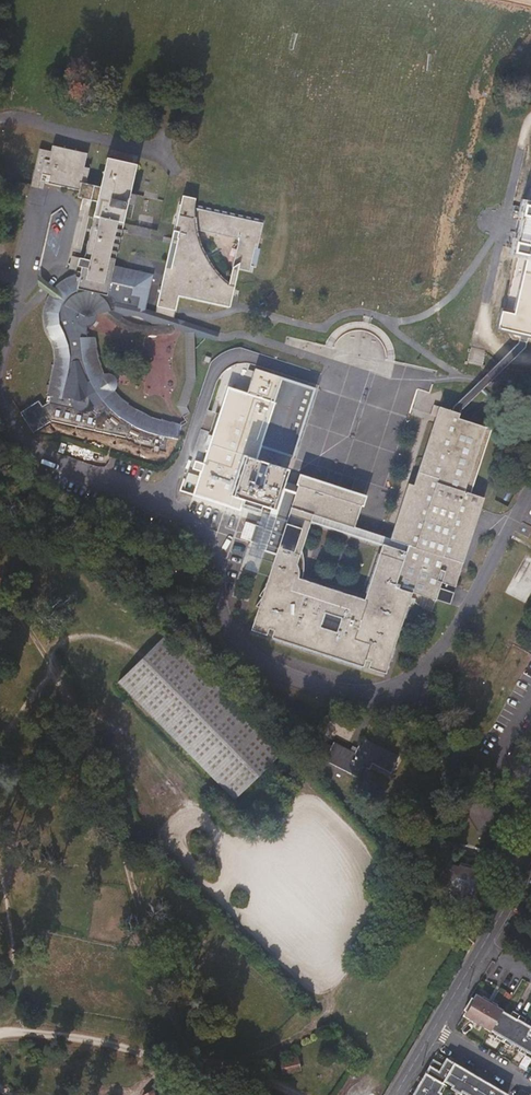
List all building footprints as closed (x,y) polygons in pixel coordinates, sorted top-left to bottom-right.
[(107,295),(114,266),(128,203),(134,205),(136,195),(130,193),(136,165),(106,158),(100,188),(86,184),(89,169),(84,168),(87,154),(53,146),(51,151),(39,148),(31,186),(43,189),(45,182),(80,190),(78,198),(97,202),(84,259),(80,258),(78,266),(82,267),(80,278),(76,277),(75,275),(71,277),(64,281),(56,287),(60,290),(58,292),(54,298),(53,298),(49,296),(45,304),(44,313),(44,317),(44,323),(45,330),(47,334),(50,341),(54,355),(55,357),(54,366),(48,393),(51,397),(71,399),(71,405),(78,411),(98,395),(104,402),(109,409),(118,416),(126,422),(132,426),(141,430),(152,434),(161,436),(167,438),(176,439),(179,425),(164,423),(151,418),(145,416),(138,412),(131,408),(127,405),(120,398),(115,392),(117,389),(117,386),(117,382),(115,379),(113,377),(111,375),(109,375),(104,374),(99,364),(96,353),(95,347),(95,338),(87,338),(87,327),(90,327),(94,323),(96,320),(96,315),(103,313),(111,311),(96,293),(107,295)] [(528,205),(525,204),(523,215),(525,216),(519,243),(517,242),(515,252),(517,253),(504,310),(502,310),(497,328),(511,331),(511,334),(511,337),(513,339),(519,340),(526,342),(530,343),(530,192),(528,205)] [(195,202),(182,199),(181,205),(194,208),(195,202)] [(181,205),(180,204),(156,310),(155,312),(173,319),(178,296),(229,308),(239,269),(252,272),(253,267),(256,267),(260,248),(258,248),(263,224),(261,224),(259,220),(256,220),(256,222),(253,221),(251,219),(249,218),(248,220),(247,220),(244,217),(240,216),(239,218),(238,218),(235,215),(232,214),(231,216),(229,216),(227,213),(223,212),(222,214),(220,214),(218,211),(216,210),(215,212),(213,212),(211,209),(207,208),(206,210),(204,210),(202,207),(199,206),(198,209),(194,208),(181,205)] [(114,266),(107,295),(106,298),(145,307),(151,283),(143,272),(114,266)] [(58,292),(36,275),(39,286),(54,298),(58,292)] [(107,295),(96,293),(111,311),(103,313),(106,316),(109,319),(113,323),(118,326),(125,330),(132,333),(136,334),(145,335),(158,335),(165,334),(172,332),(176,334),(187,335),(188,381),(177,409),(189,426),(192,416),(186,407),(195,381),(195,337),(207,338),(216,341),(218,333),(173,319),(155,312),(156,310),(145,307),(106,298),(107,295)] [(526,342),(519,340),(519,343),(454,407),(453,411),(460,413),(461,411),(524,347),(526,342)] [(316,388),(255,369),(247,394),(245,400),(267,407),(257,439),(260,440),(258,447),(293,458),(316,388)] [(260,440),(257,439),(267,407),(245,400),(247,394),(228,388),(203,464),(195,462),(193,469),(201,472),(200,477),(197,485),(194,496),(240,510),(244,500),(271,509),(289,515),(276,555),(251,630),(267,635),(270,628),(275,630),(272,637),(364,667),(366,660),(371,661),(369,669),(386,674),(413,592),(441,601),(446,584),(455,587),(485,498),(471,493),(491,429),(459,418),(460,413),(453,411),(439,406),(414,485),(409,483),(391,539),(354,527),(361,506),(363,506),(366,496),(300,474),(296,484),(298,485),(296,492),(279,486),(284,469),(255,459),(258,447),(260,440)] [(53,423),(39,401),(20,413),(34,435),(53,423)] [(521,426),(518,439),(530,441),(530,428),(521,426)] [(200,477),(190,473),(187,481),(197,485),(200,477)] [(366,489),(368,482),(344,475),(342,482),(366,489)] [(289,515),(271,509),(265,528),(246,522),(240,538),(260,544),(258,549),(276,555),(289,515)] [(526,555),(480,639),(499,649),(530,591),(530,558),(526,555)] [(130,672),(120,682),(237,800),(285,751),(168,632),(130,672)] [(89,691),(99,703),(104,698),(114,688),(120,682),(130,672),(118,661),(89,691)] [(114,688),(104,698),(111,704),(115,708),(125,698),(114,688)] [(89,691),(88,690),(83,695),(92,711),(99,703),(89,691)] [(91,725),(111,704),(104,698),(99,703),(92,711),(86,716),(91,725)] [(399,755),(363,737),(355,752),(333,742),(331,746),(320,740),(313,753),(357,776),(363,766),(368,769),(372,763),(390,772),(399,755)] [(470,868),(459,865),(458,868),(454,867),(450,866),(446,883),(474,891),(478,873),(469,871),(470,868)] [(501,988),(497,985),(488,1000),(483,997),(481,999),(480,1001),(487,1005),(495,1010),(496,1008),(497,1006),(493,1003),(501,988)] [(484,1029),(489,1032),(501,1011),(496,1008),(495,1010),(487,1005),(480,1001),(481,999),(475,996),(463,1017),(470,1020),(470,1019),(477,1023),(485,1027),(484,1029)] [(509,1016),(501,1011),(489,1032),(497,1036),(496,1038),(503,1042),(519,1015),(512,1011),(509,1016)] [(519,1015),(503,1042),(510,1047),(511,1045),(518,1049),(530,1028),(524,1024),(526,1019),(519,1015)] [(518,1049),(517,1051),(524,1055),(525,1053),(530,1057),(530,1029),(530,1028),(518,1049)] [(300,1070),(298,1058),(277,1062),(279,1074),(300,1070)] [(451,1066),(452,1063),(451,1062),(448,1060),(445,1059),(441,1066),(432,1061),(424,1074),(440,1084),(451,1066)] [(440,1084),(444,1086),(454,1092),(465,1074),(467,1071),(452,1063),(451,1066),(440,1084)] [(459,1094),(470,1094),(478,1082),(480,1079),(467,1071),(465,1074),(454,1092),(459,1094)] [(424,1074),(421,1079),(416,1087),(429,1094),(439,1094),(444,1086),(440,1084),(424,1074)] [(470,1094),(488,1094),(492,1089),(493,1087),(480,1079),(478,1082),(470,1094)] [(488,1094),(507,1094),(493,1087),(492,1089),(488,1094)]
